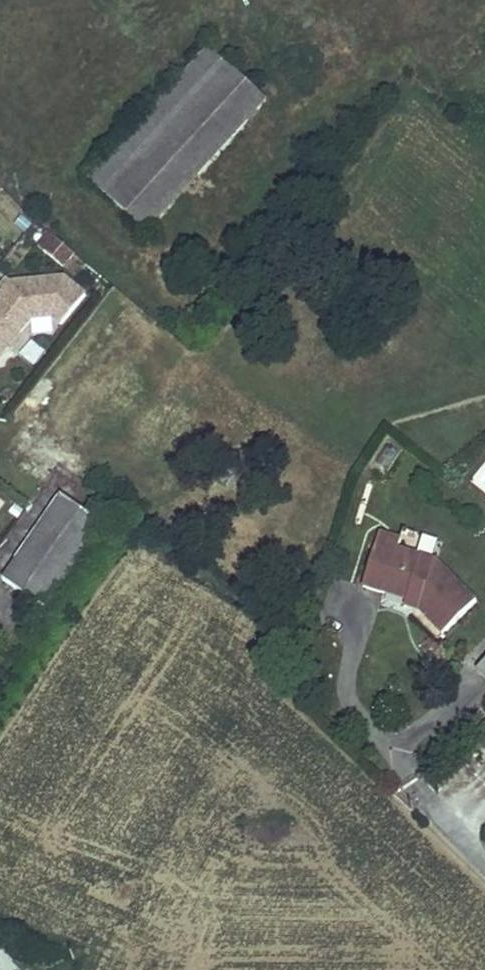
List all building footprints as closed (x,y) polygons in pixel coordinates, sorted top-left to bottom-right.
[(264,100),(209,50),(90,180),(146,231),(264,100)] [(46,230),(35,245),(67,269),(78,254),(46,230)] [(84,296),(39,262),(22,285),(10,276),(0,289),(0,363),(29,325),(50,341),(84,296)] [(14,353),(34,367),(45,351),(25,338),(14,353)] [(102,526),(61,498),(3,581),(45,609),(102,526)] [(400,540),(380,534),(362,587),(403,601),(412,604),(422,614),(443,634),(475,602),(436,562),(397,549),(400,540)] [(412,604),(403,601),(401,608),(422,614),(412,604)]
